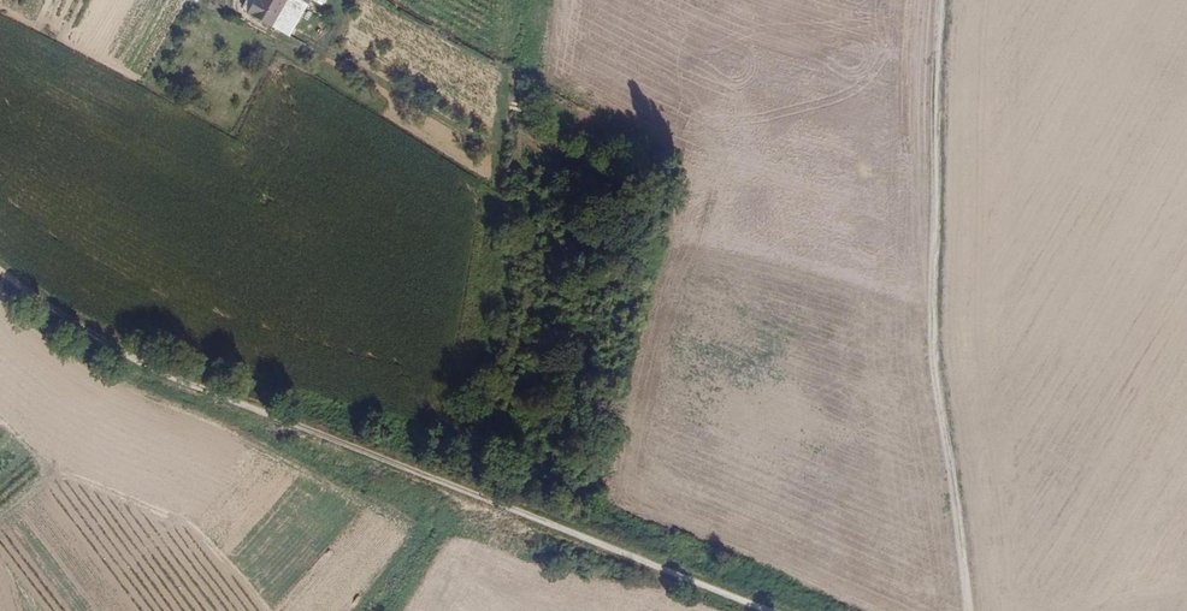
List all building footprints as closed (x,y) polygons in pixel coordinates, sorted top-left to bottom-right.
[(251,14),(296,38),(317,0),(264,0),(258,0),(251,14)]
